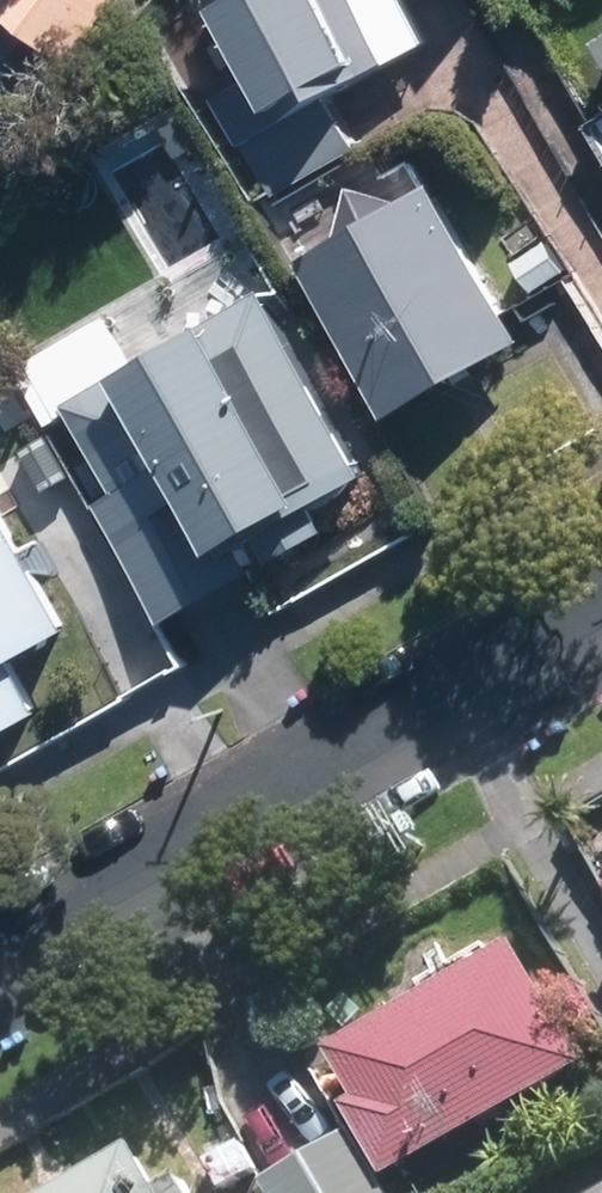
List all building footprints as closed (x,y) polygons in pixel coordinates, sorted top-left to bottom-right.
[(120,0),(0,0),(0,22),(67,72),(120,0)] [(248,74),(209,95),(235,142),(241,139),(271,193),(356,146),(326,93),(425,39),(403,0),(207,0),(248,74)] [(590,122),(601,143),(601,114),(590,122)] [(520,333),(431,177),(292,258),(380,413),(520,333)] [(118,424),(183,538),(216,520),(228,542),(282,511),(269,487),(321,458),(216,273),(59,362),(100,434),(118,424)] [(536,326),(576,304),(563,279),(522,303),(536,326)] [(0,498),(0,734),(44,710),(15,658),(72,625),(0,498)] [(348,1106),(389,1179),(588,1065),(519,943),(330,1051),(358,1099),(348,1106)] [(354,1131),(264,1183),(270,1192),(389,1192),(354,1131)] [(224,1191),(261,1170),(246,1142),(209,1162),(224,1191)] [(139,1147),(58,1192),(193,1192),(183,1176),(163,1188),(139,1147)]
